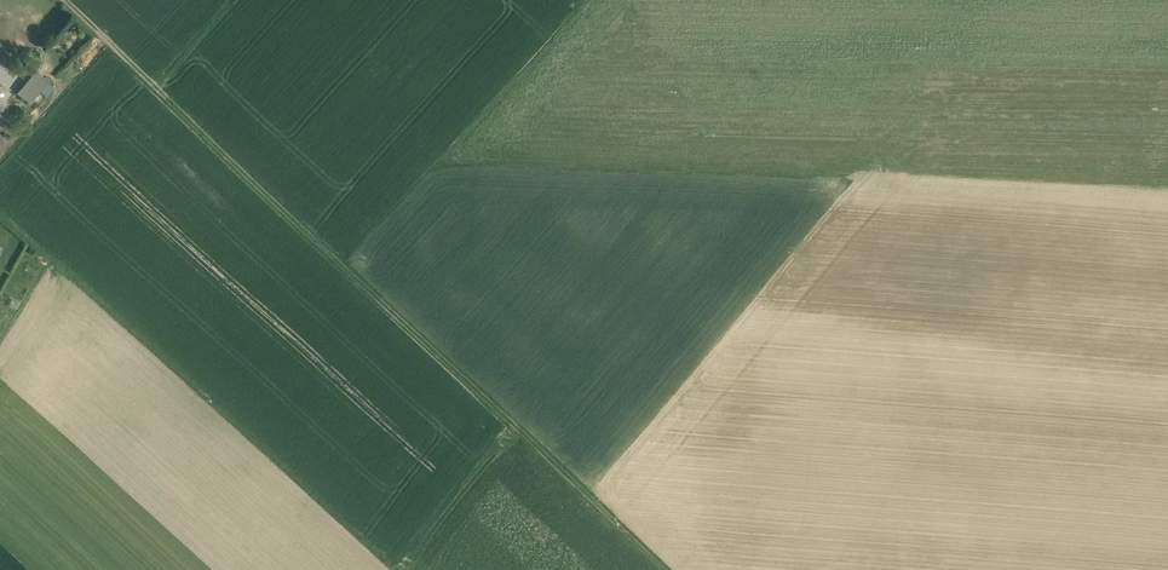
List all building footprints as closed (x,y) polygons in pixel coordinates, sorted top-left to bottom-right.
[(36,73),(19,92),(32,102),(41,91),(46,96),(53,88),(36,73)]
